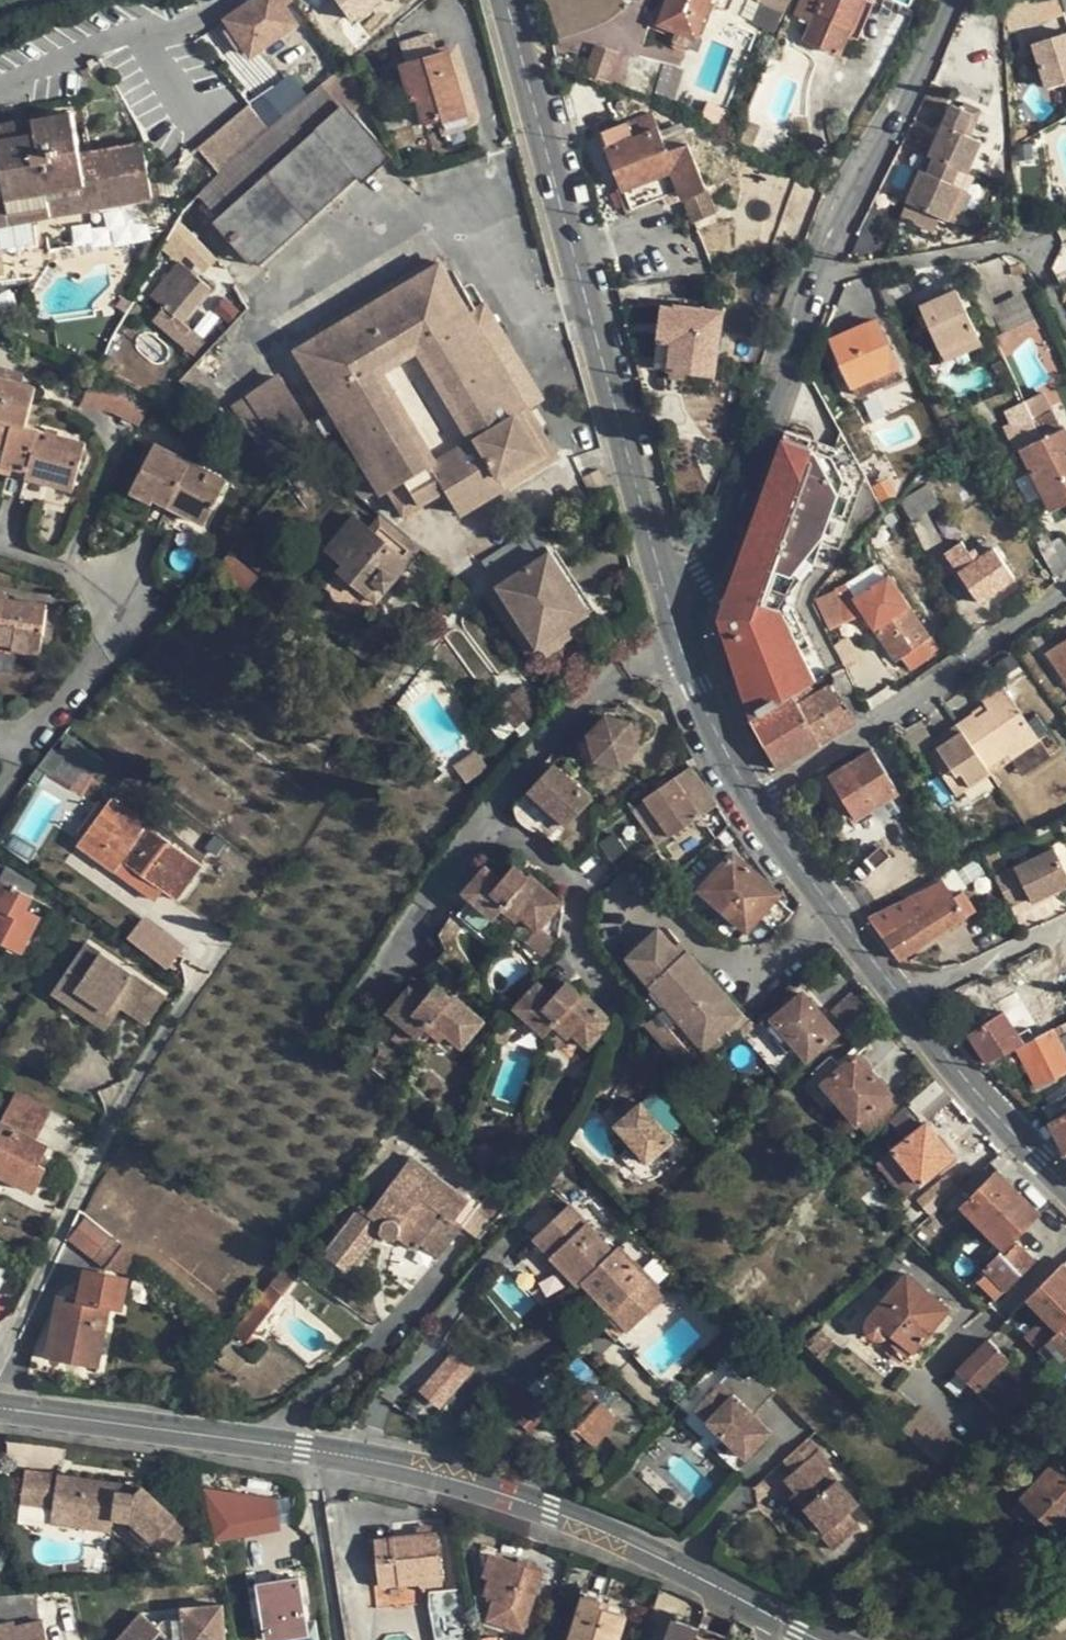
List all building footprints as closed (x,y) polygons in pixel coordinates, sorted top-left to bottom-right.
[(228,20),(251,58),(296,26),(284,8),(292,3),(293,0),(256,0),(228,20)] [(303,2),(314,16),(325,2),(324,0),(305,0),(303,2)] [(350,22),(380,0),(334,0),(350,22)] [(658,22),(675,30),(671,37),(692,47),(712,0),(666,0),(658,22)] [(764,0),(747,0),(741,14),(756,20),(764,0)] [(788,0),(770,0),(767,7),(782,13),(788,0)] [(817,4),(855,20),(864,0),(818,0),(817,4)] [(325,2),(314,16),(322,29),(333,14),(325,2)] [(855,20),(817,4),(802,38),(840,54),(855,20)] [(333,14),(322,29),(344,60),(359,49),(333,14)] [(1065,82),(1065,32),(1029,43),(1043,89),(1065,82)] [(417,99),(425,125),(444,119),(445,123),(466,117),(447,53),(437,56),(431,35),(400,44),(407,65),(400,66),(412,101),(417,99)] [(610,81),(620,52),(595,44),(585,73),(610,81)] [(81,71),(84,79),(90,77),(89,75),(92,73),(90,70),(100,64),(97,58),(87,63),(89,67),(81,71)] [(271,128),(233,160),(243,171),(354,79),(347,65),(343,69),(275,125),(271,128)] [(243,171),(296,233),(383,156),(348,119),(366,103),(354,79),(243,171)] [(1065,82),(1043,89),(1046,99),(1065,94),(1065,86),(1065,82)] [(942,117),(945,102),(924,97),(920,113),(942,117)] [(720,127),(728,110),(707,101),(700,117),(720,127)] [(250,103),(199,147),(220,173),(233,160),(271,128),(250,103)] [(966,103),(962,111),(973,115),(979,118),(982,110),(966,103)] [(962,111),(952,106),(939,135),(944,137),(942,141),(938,139),(928,159),(933,161),(968,176),(982,143),(970,138),(964,135),(973,115),(962,111)] [(680,122),(658,130),(651,110),(600,131),(630,208),(679,191),(691,221),(715,212),(680,122)] [(151,200),(151,199),(148,178),(142,144),(79,154),(72,113),(0,127),(0,227),(151,200)] [(970,138),(979,118),(973,115),(964,135),(970,138)] [(1022,129),(1010,130),(1012,143),(1023,137),(1022,129)] [(207,187),(198,197),(260,266),(296,233),(243,171),(233,160),(220,173),(207,187)] [(907,204),(938,218),(946,222),(963,188),(969,191),(974,179),(968,176),(933,161),(927,173),(922,171),(907,204)] [(148,178),(151,199),(161,197),(157,177),(148,178)] [(953,224),(969,191),(963,188),(946,222),(953,224)] [(932,232),(938,218),(907,204),(900,217),(932,232)] [(168,238),(181,250),(194,237),(181,225),(168,238)] [(181,250),(201,271),(214,258),(194,237),(181,250)] [(439,262),(293,349),(341,430),(313,454),(365,501),(378,494),(381,499),(390,496),(403,517),(448,492),(451,499),(462,517),(559,458),(439,262)] [(1022,271),(1019,262),(1005,266),(1008,275),(1022,271)] [(152,318),(180,342),(191,330),(183,322),(210,291),(176,263),(150,295),(163,306),(152,318)] [(938,348),(975,331),(958,292),(920,309),(938,348)] [(713,375),(720,309),(675,304),(675,308),(659,307),(656,342),(667,342),(665,368),(713,375)] [(854,385),(897,366),(876,320),(833,338),(854,385)] [(180,342),(195,355),(206,342),(191,330),(180,342)] [(982,347),(975,331),(938,348),(945,364),(982,347)] [(904,380),(897,366),(854,385),(860,399),(904,380)] [(233,406),(265,459),(313,430),(280,377),(233,406)] [(75,494),(87,448),(28,432),(38,392),(0,382),(0,474),(75,494)] [(116,416),(140,428),(147,414),(93,387),(82,409),(116,416)] [(1031,415),(1043,440),(1065,488),(1065,428),(1063,431),(1044,394),(1025,402),(1031,415)] [(1012,424),(1023,449),(1043,440),(1031,415),(1012,424)] [(959,433),(952,416),(941,422),(947,438),(959,433)] [(816,682),(792,630),(786,616),(805,561),(816,565),(846,480),(831,458),(812,451),(812,450),(782,439),(718,619),(751,720),(816,682)] [(1023,449),(1020,451),(1031,474),(1042,497),(1049,511),(1065,503),(1065,488),(1043,440),(1023,449)] [(156,502),(207,529),(229,486),(156,449),(132,495),(154,506),(156,502)] [(599,471),(584,480),(594,500),(609,493),(599,471)] [(1029,502),(1042,497),(1031,474),(1019,481),(1029,502)] [(888,482),(876,488),(881,500),(894,494),(888,482)] [(912,522),(926,513),(940,504),(929,483),(900,501),(912,522)] [(448,492),(403,517),(407,524),(451,499),(448,492)] [(942,543),(926,513),(912,522),(926,552),(942,543)] [(354,518),(327,550),(345,564),(340,571),(368,595),(376,585),(385,594),(410,565),(406,562),(399,556),(406,546),(375,520),(368,530),(354,518)] [(1038,521),(1028,526),(1037,545),(1039,548),(1049,545),(1038,521)] [(514,544),(484,562),(491,574),(500,586),(538,646),(541,644),(588,614),(533,531),(514,544)] [(1039,548),(1055,579),(1065,571),(1065,549),(1061,540),(1049,545),(1039,548)] [(994,548),(985,555),(973,563),(967,553),(961,543),(945,554),(979,603),(1015,579),(994,548)] [(979,545),(967,553),(973,563),(985,555),(979,545)] [(406,546),(399,556),(406,562),(414,552),(406,546)] [(844,586),(815,600),(829,630),(863,615),(896,663),(931,639),(881,567),(846,591),(844,586)] [(528,653),(538,646),(500,586),(490,594),(528,653)] [(13,645),(13,651),(41,654),(46,607),(7,603),(7,598),(0,597),(0,644),(13,645)] [(588,614),(541,644),(545,650),(591,620),(588,614)] [(1065,683),(1065,640),(1047,653),(1065,683)] [(925,643),(902,659),(910,671),(933,655),(925,643)] [(832,675),(842,697),(854,691),(843,669),(832,675)] [(818,692),(812,684),(751,720),(779,769),(821,745),(852,725),(830,686),(818,692)] [(981,697),(985,703),(990,711),(978,719),(972,711),(957,721),(960,726),(989,768),(1010,753),(1013,759),(1041,740),(1003,684),(981,697)] [(523,687),(510,698),(528,719),(541,707),(523,687)] [(528,719),(510,698),(498,708),(516,728),(528,719)] [(985,703),(972,711),(978,719),(990,711),(985,703)] [(601,739),(608,762),(631,770),(650,751),(642,726),(619,720),(601,739)] [(992,773),(989,768),(960,726),(944,735),(948,742),(929,754),(939,767),(945,762),(950,768),(943,774),(958,796),(992,773)] [(80,769),(91,753),(70,738),(58,754),(51,749),(40,763),(49,770),(60,755),(80,769)] [(856,819),(897,793),(872,751),(831,777),(856,819)] [(80,769),(95,777),(104,763),(91,753),(80,769)] [(457,769),(467,785),(489,771),(479,754),(457,769)] [(939,767),(943,774),(950,768),(945,762),(939,767)] [(49,770),(40,763),(29,780),(37,786),(49,770)] [(534,825),(553,845),(599,800),(562,763),(532,792),(550,809),(534,825)] [(650,802),(675,839),(701,820),(715,841),(731,829),(711,799),(695,766),(672,775),(677,784),(650,802)] [(176,901),(201,867),(108,800),(76,845),(114,872),(122,862),(176,901)] [(225,845),(214,836),(206,848),(217,856),(225,845)] [(1000,875),(1014,905),(1034,896),(1036,901),(1065,887),(1065,860),(1060,847),(1000,875)] [(950,850),(942,854),(949,867),(958,863),(950,850)] [(704,893),(750,934),(783,897),(737,856),(704,893)] [(163,891),(122,862),(114,872),(155,902),(163,891)] [(36,926),(41,916),(26,907),(36,886),(7,869),(0,880),(0,908),(36,926)] [(462,919),(483,938),(511,906),(541,932),(564,906),(535,880),(533,883),(518,870),(505,884),(490,872),(468,897),(476,904),(462,919)] [(952,878),(943,882),(957,905),(967,900),(952,878)] [(957,905),(943,882),(870,918),(900,961),(974,911),(967,900),(957,905)] [(31,897),(26,907),(41,916),(47,906),(31,897)] [(23,951),(36,926),(0,908),(0,940),(23,951)] [(170,968),(183,949),(143,920),(129,938),(170,968)] [(95,932),(61,982),(75,992),(71,998),(110,1026),(135,988),(148,996),(159,978),(95,932)] [(651,1027),(686,1068),(711,1047),(717,1054),(751,1025),(692,955),(686,961),(663,934),(631,961),(662,997),(655,1004),(658,1021),(651,1027)] [(148,996),(135,988),(130,996),(155,1012),(172,987),(159,978),(148,996)] [(61,982),(51,995),(106,1032),(110,1026),(71,998),(75,992),(61,982)] [(520,1011),(548,1038),(563,1023),(591,1050),(616,1024),(587,997),(585,1000),(570,985),(556,1000),(543,987),(520,1011)] [(392,1016),(422,1041),(436,1026),(464,1051),(488,1025),(459,999),(457,1002),(441,988),(428,1004),(414,990),(392,1016)] [(764,1026),(790,1056),(799,1049),(811,1063),(841,1038),(806,997),(776,1023),(773,1018),(764,1026)] [(490,1010),(496,1018),(502,1015),(518,1012),(513,1004),(499,1006),(490,1010)] [(967,1034),(985,1064),(1017,1048),(1024,1044),(1003,1012),(967,1034)] [(1053,1030),(1057,1040),(1065,1036),(1065,1023),(1053,1030)] [(1053,1030),(1024,1044),(1017,1048),(1036,1086),(1065,1071),(1065,1058),(1057,1040),(1053,1030)] [(826,1087),(861,1126),(895,1096),(860,1057),(845,1070),(835,1059),(818,1074),(828,1085),(826,1087)] [(865,1131),(874,1141),(894,1123),(906,1137),(923,1121),(935,1122),(957,1102),(941,1081),(913,1106),(905,1097),(865,1131)] [(0,1134),(0,1181),(2,1178),(37,1196),(50,1171),(43,1167),(53,1147),(40,1141),(55,1112),(21,1094),(0,1134)] [(1050,1123),(1050,1125),(1065,1116),(1065,1097),(1042,1110),(1050,1123)] [(621,1129),(654,1167),(681,1144),(647,1106),(621,1129)] [(1065,1155),(1065,1116),(1050,1125),(1064,1152),(1065,1155)] [(884,1169),(910,1200),(959,1159),(933,1128),(884,1169)] [(363,1209),(326,1259),(351,1278),(381,1237),(396,1249),(402,1240),(419,1253),(424,1246),(443,1261),(466,1230),(458,1224),(473,1205),(412,1159),(371,1215),(363,1209)] [(987,1272),(1009,1295),(1041,1263),(1019,1242),(1045,1216),(1002,1174),(966,1210),(1008,1251),(987,1272)] [(921,1202),(934,1217),(955,1197),(943,1183),(921,1202)] [(575,1296),(619,1344),(667,1300),(623,1251),(617,1256),(573,1207),(536,1241),(581,1290),(575,1296)] [(77,1234),(65,1256),(106,1279),(119,1256),(77,1234)] [(290,1266),(240,1332),(252,1342),(303,1276),(290,1266)] [(1034,1303),(1063,1334),(1056,1342),(1065,1353),(1065,1270),(1034,1303)] [(138,1275),(133,1290),(161,1301),(167,1285),(138,1275)] [(888,1339),(912,1360),(953,1313),(910,1277),(869,1324),(870,1334),(876,1340),(882,1342),(888,1339)] [(61,1300),(50,1359),(101,1368),(111,1310),(121,1312),(125,1287),(78,1279),(74,1302),(61,1300)] [(961,1373),(1006,1418),(1038,1386),(994,1341),(961,1373)] [(451,1351),(417,1391),(440,1411),(474,1371),(451,1351)] [(700,1408),(750,1459),(777,1434),(759,1415),(783,1392),(767,1375),(746,1382),(737,1371),(700,1408)] [(586,1387),(557,1418),(583,1443),(586,1439),(597,1449),(623,1422),(586,1387)] [(509,1414),(532,1434),(553,1410),(530,1389),(509,1414)] [(799,1502),(848,1553),(871,1531),(858,1516),(868,1507),(834,1472),(839,1467),(814,1441),(790,1464),(800,1475),(792,1482),(806,1496),(799,1502)] [(1063,1539),(1065,1535),(1065,1476),(1056,1468),(1024,1505),(1063,1539)] [(32,1471),(25,1503),(56,1509),(53,1524),(112,1537),(116,1525),(133,1528),(138,1535),(135,1539),(153,1557),(159,1552),(170,1562),(187,1543),(175,1530),(179,1525),(163,1512),(167,1511),(162,1492),(140,1497),(141,1502),(122,1499),(123,1491),(32,1471)] [(196,1539),(207,1576),(227,1570),(230,1581),(262,1577),(254,1528),(217,1532),(196,1539)] [(381,1539),(386,1588),(404,1586),(405,1589),(425,1587),(426,1591),(447,1589),(441,1533),(381,1539)] [(499,1599),(492,1622),(528,1633),(547,1575),(525,1568),(525,1565),(495,1556),(488,1578),(494,1580),(489,1595),(499,1599)] [(272,1639),(317,1639),(317,1635),(313,1633),(305,1583),(263,1589),(272,1639)] [(439,1620),(445,1619),(449,1639),(466,1639),(472,1639),(463,1589),(434,1595),(439,1620)] [(574,1639),(624,1639),(631,1618),(603,1609),(605,1603),(587,1597),(574,1639)] [(229,1608),(187,1610),(188,1620),(173,1621),(161,1627),(147,1617),(126,1639),(232,1639),(229,1608)] [(671,1639),(715,1639),(702,1636),(704,1629),(677,1621),(671,1639)] [(47,1622),(20,1628),(19,1622),(0,1627),(0,1639),(51,1639),(47,1622)]
